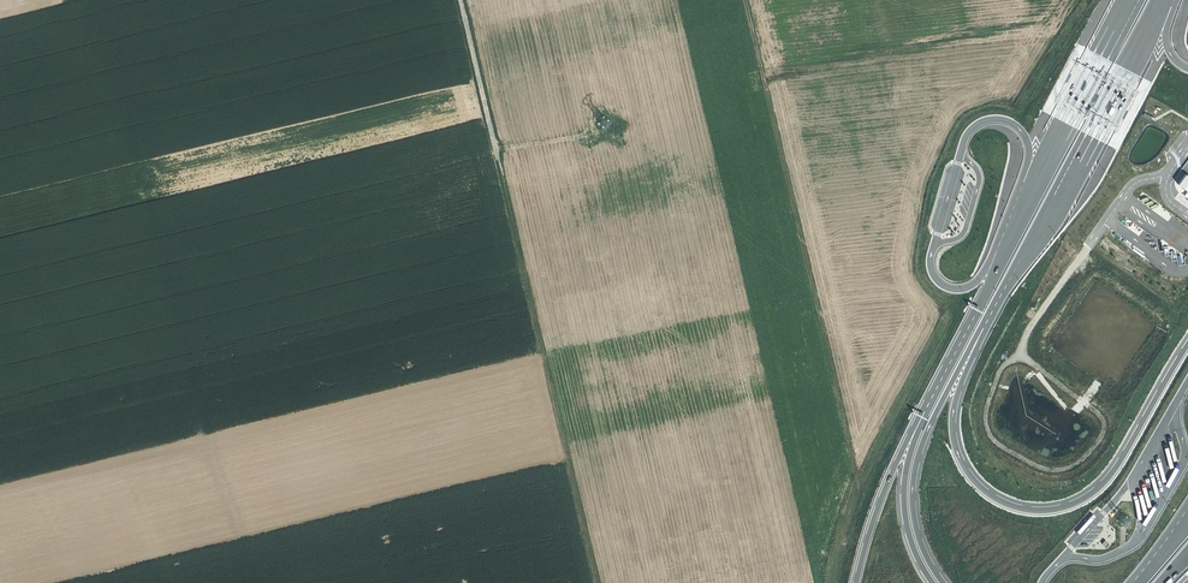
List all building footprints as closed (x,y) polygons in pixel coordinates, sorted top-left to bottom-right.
[(1186,174),(1178,184),(1187,191),(1187,176),(1186,174)]
